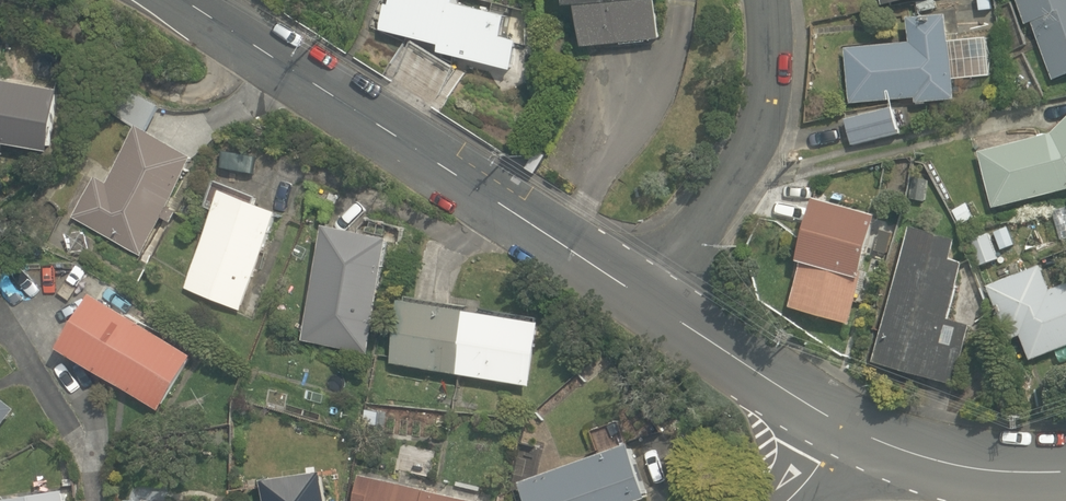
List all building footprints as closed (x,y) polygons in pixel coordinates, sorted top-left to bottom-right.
[(512,70),(519,40),(503,36),(508,14),(456,2),(457,0),(392,0),(384,29),(442,45),(440,52),(512,70)] [(660,38),(657,0),(579,0),(584,45),(660,38)] [(991,0),(978,0),(980,10),(992,9),(991,0)] [(1025,24),(1032,22),(1053,80),(1065,75),(1065,0),(1016,0),(1025,24)] [(916,102),(956,99),(948,15),(908,18),(910,42),(845,48),(850,104),(915,98),(916,102)] [(985,56),(984,41),(969,43),(970,57),(985,56)] [(536,85),(540,66),(529,64),(526,82),(536,85)] [(1,141),(49,150),(59,87),(0,77),(0,146),(1,141)] [(147,132),(162,106),(127,87),(113,113),(147,132)] [(901,133),(894,107),(846,119),(852,146),(901,133)] [(1065,189),(1065,120),(1053,133),(980,151),(993,208),(1065,189)] [(108,181),(97,174),(73,216),(142,255),(163,216),(171,221),(177,211),(169,206),(195,155),(140,123),(108,181)] [(242,309),(279,210),(222,187),(186,287),(242,309)] [(790,306),(850,323),(864,273),(862,272),(878,213),(816,197),(798,260),(802,261),(790,306)] [(304,339),(369,353),(390,235),(326,223),(304,339)] [(957,239),(910,227),(873,361),(954,384),(971,325),(949,319),(964,262),(951,258),(957,239)] [(1009,227),(994,232),(1002,250),(1016,245),(1009,227)] [(887,254),(892,233),(881,230),(876,251),(887,254)] [(990,232),(970,240),(980,266),(1000,258),(990,232)] [(1065,346),(1065,284),(1050,290),(1041,265),(987,286),(1009,339),(1021,335),(1031,360),(1065,346)] [(160,409),(194,352),(94,290),(59,345),(160,409)] [(540,320),(401,296),(392,361),(530,385),(540,320)] [(16,408),(0,394),(0,427),(16,408)] [(630,441),(519,481),(526,500),(630,500),(648,495),(630,441)] [(323,468),(262,477),(265,500),(328,500),(323,468)] [(485,499),(361,473),(355,500),(485,500),(485,499)] [(1,497),(2,500),(69,500),(66,487),(1,497)]
